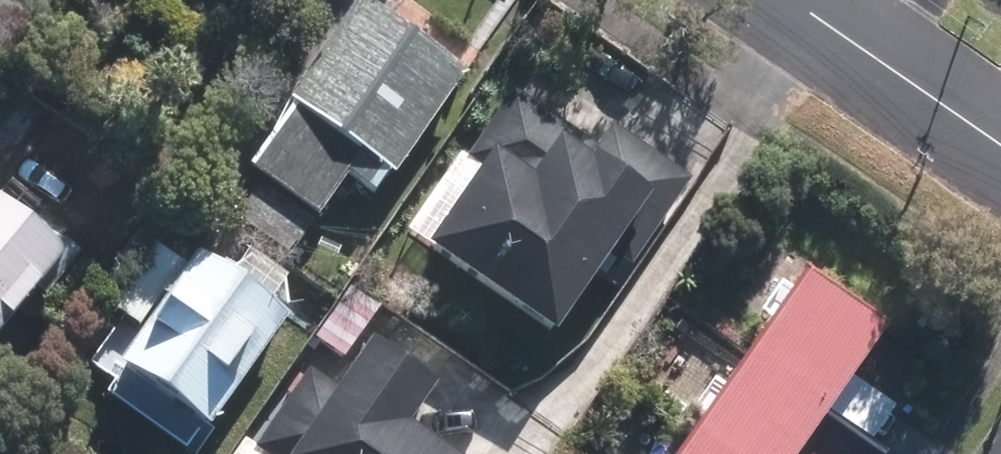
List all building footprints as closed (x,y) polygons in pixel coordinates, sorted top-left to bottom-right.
[(460,68),(363,0),(349,0),(279,99),(285,102),(240,165),(258,177),(231,215),(283,253),(340,172),(366,192),(382,170),(385,173),(460,68)] [(480,165),(424,251),(554,334),(630,218),(661,238),(698,180),(613,125),(599,146),(508,88),(465,155),(480,165)] [(66,248),(0,192),(0,327),(66,248)] [(201,413),(282,301),(192,236),(112,348),(118,352),(99,379),(179,436),(198,410),(201,413)] [(869,424),(892,392),(848,360),(880,314),(799,257),(741,337),(822,395),(823,393),(869,424)] [(366,337),(336,382),(306,362),(252,444),(268,453),(446,453),(409,429),(438,384),(366,337)] [(822,395),(741,337),(685,417),(736,453),(781,453),(822,395)] [(685,417),(660,453),(736,453),(685,417)]
